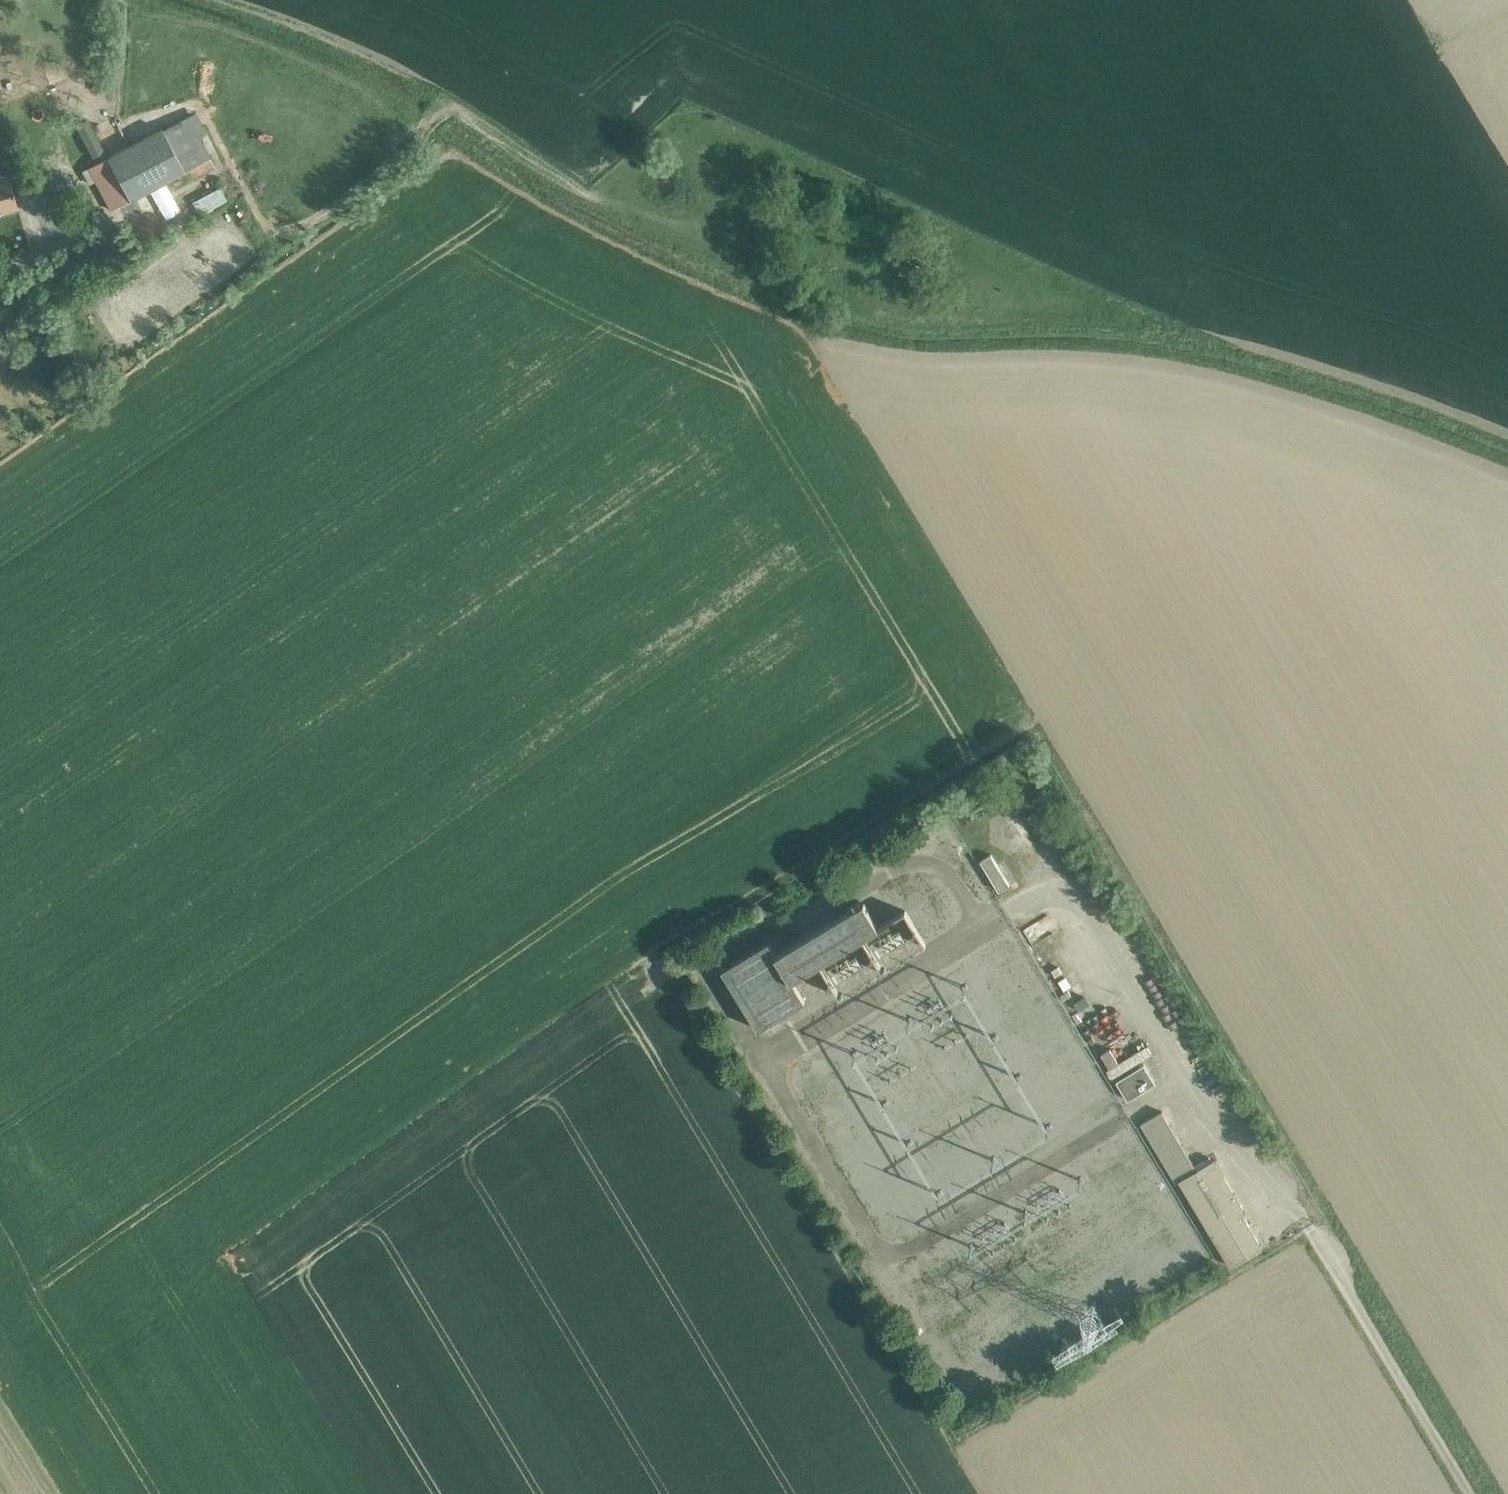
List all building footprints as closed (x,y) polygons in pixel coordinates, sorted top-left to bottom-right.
[(110,210),(184,171),(209,158),(188,117),(162,130),(161,129),(87,168),(110,210)] [(0,142),(0,162),(10,159),(8,153),(3,154),(0,142)] [(0,175),(0,213),(17,208),(7,173),(0,175)] [(725,971),(761,1031),(808,1004),(795,982),(821,966),(863,939),(881,928),(867,905),(779,956),(771,943),(725,971)] [(1154,1083),(1144,1064),(1117,1080),(1127,1099),(1154,1083)] [(1230,1266),(1262,1247),(1242,1214),(1245,1212),(1213,1159),(1196,1169),(1161,1111),(1141,1123),(1176,1182),(1179,1180),(1230,1266)]
